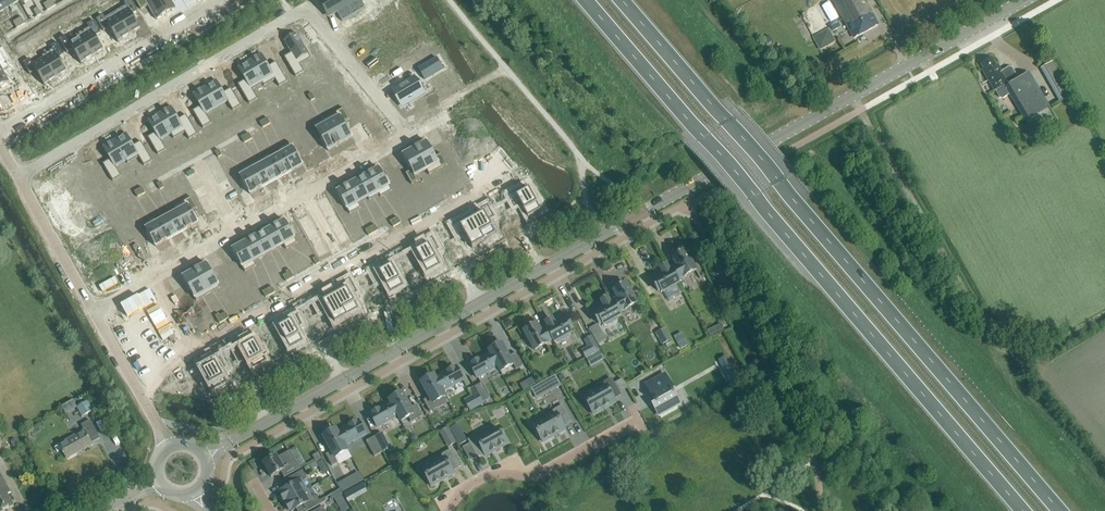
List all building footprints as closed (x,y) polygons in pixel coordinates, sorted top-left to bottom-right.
[(10,7),(6,0),(0,0),(0,12),(10,7)] [(116,12),(129,35),(141,29),(132,14),(138,11),(132,0),(130,0),(125,3),(126,6),(116,12)] [(141,10),(148,5),(156,19),(166,14),(158,0),(135,0),(141,10)] [(166,14),(176,8),(171,0),(158,0),(166,14)] [(320,1),(329,16),(336,11),(342,21),(366,7),(361,0),(355,0),(352,2),(351,0),(323,0),(320,1)] [(865,0),(835,0),(833,1),(852,35),(853,35),(854,37),(878,25),(875,19),(876,19),(865,0)] [(819,5),(804,13),(809,21),(824,13),(819,5)] [(103,16),(97,19),(104,31),(110,28),(118,42),(129,35),(116,12),(105,18),(103,16)] [(89,28),(79,34),(93,57),(104,50),(95,36),(101,32),(94,21),(88,25),(89,28)] [(837,21),(830,25),(833,31),(841,27),(837,21)] [(292,53),(284,57),(296,77),(304,72),(300,65),(311,58),(296,33),(284,40),(292,53)] [(65,35),(59,39),(67,53),(73,49),(81,64),(93,57),(79,34),(68,40),(65,35)] [(53,49),(42,55),(56,79),(67,72),(58,58),(65,54),(58,42),(51,46),(53,49)] [(1,88),(3,90),(10,86),(9,84),(10,83),(3,71),(10,67),(1,52),(0,53),(0,89),(1,88)] [(261,54),(250,61),(263,84),(264,86),(275,80),(279,86),(288,81),(276,62),(269,66),(261,54)] [(30,59),(23,63),(30,74),(36,71),(45,85),(56,79),(42,55),(42,56),(43,58),(33,64),(30,59)] [(437,58),(418,69),(425,80),(443,69),(437,58)] [(1056,117),(1029,73),(1019,79),(1012,67),(1009,66),(1002,71),(998,65),(997,66),(992,58),(981,65),(983,69),(982,70),(994,91),(995,90),(1000,97),(1003,98),(1010,94),(1032,131),(1056,117)] [(245,80),(238,84),(249,104),(258,99),(252,90),(263,84),(250,61),(238,68),(245,80)] [(1052,62),(1043,67),(1062,102),(1072,96),(1052,62)] [(415,78),(393,91),(402,106),(424,93),(415,78)] [(216,80),(205,87),(217,108),(228,101),(233,111),(241,106),(231,88),(224,93),(216,80)] [(200,107),(193,111),(203,128),(212,123),(206,114),(217,108),(205,87),(193,94),(200,107)] [(171,107),(160,114),(172,134),(171,135),(174,139),(185,132),(189,139),(198,134),(186,115),(179,119),(171,107)] [(344,108),(326,118),(341,144),(352,138),(344,122),(350,119),(344,108)] [(155,133),(148,137),(158,155),(166,150),(161,141),(171,135),(172,134),(160,114),(148,121),(155,133)] [(326,118),(314,124),(329,151),(341,144),(326,118)] [(126,133),(114,140),(127,161),(126,161),(128,164),(139,157),(144,166),(153,161),(141,141),(134,146),(126,133)] [(110,159),(103,164),(113,181),(121,176),(116,167),(126,161),(127,161),(114,140),(103,147),(110,159)] [(427,141),(415,148),(427,170),(429,175),(448,164),(441,153),(435,157),(427,141)] [(290,142),(279,149),(281,153),(282,153),(292,171),(303,165),(290,142)] [(415,148),(403,155),(412,170),(406,173),(412,184),(419,181),(416,176),(427,170),(415,148)] [(272,158),(272,159),(282,177),(292,171),(282,153),(281,153),(272,158)] [(270,154),(259,160),(272,183),(282,177),(272,159),(272,158),(270,154)] [(259,160),(249,165),(261,188),(272,183),(259,160)] [(249,165),(238,171),(251,194),(261,188),(249,165)] [(379,168),(368,174),(380,194),(379,194),(381,197),(392,190),(379,168)] [(368,174),(358,179),(370,200),(379,194),(380,194),(368,174)] [(358,179),(348,185),(358,203),(359,203),(368,198),(369,200),(370,200),(358,179)] [(348,185),(337,191),(350,214),(361,208),(359,203),(358,203),(348,185)] [(526,185),(508,195),(514,207),(520,203),(528,217),(540,210),(526,185)] [(175,206),(174,207),(177,211),(188,229),(198,223),(192,212),(198,208),(191,197),(175,206)] [(470,215),(484,241),(485,241),(484,240),(496,234),(488,220),(494,216),(488,205),(481,209),(483,213),(473,219),(470,215)] [(167,216),(167,217),(177,235),(188,229),(177,211),(167,216)] [(156,220),(167,241),(177,235),(167,217),(167,216),(166,214),(156,220)] [(470,215),(452,225),(458,237),(464,233),(473,248),(484,241),(470,215)] [(154,218),(143,224),(156,247),(167,241),(156,220),(155,218),(154,218)] [(285,220),(274,226),(285,244),(284,245),(286,249),(298,243),(285,220)] [(274,226),(264,232),(274,250),(284,245),(285,244),(274,226)] [(371,227),(366,230),(369,235),(374,232),(371,227)] [(264,232),(253,237),(264,256),(274,250),(264,232)] [(253,237),(243,243),(253,261),(254,261),(264,256),(253,237)] [(432,237),(414,247),(428,273),(440,266),(432,252),(439,249),(432,237)] [(243,243),(232,249),(245,272),(256,266),(254,261),(253,261),(243,243)] [(675,262),(669,265),(678,280),(683,277),(696,270),(694,266),(695,266),(690,257),(689,257),(686,251),(673,258),(675,262)] [(207,263),(195,270),(208,294),(220,288),(207,263)] [(669,264),(649,275),(659,291),(661,290),(663,293),(665,292),(669,300),(684,291),(679,283),(678,280),(669,265),(669,264)] [(378,267),(371,271),(377,283),(383,279),(391,293),(404,286),(392,265),(380,272),(378,267)] [(290,269),(286,271),(287,273),(290,279),(294,277),(290,269)] [(195,270),(183,276),(196,301),(208,294),(195,270)] [(344,285),(333,291),(347,317),(348,317),(347,316),(359,310),(351,296),(357,292),(349,279),(342,282),(344,285)] [(630,290),(627,284),(614,291),(616,294),(610,298),(619,313),(624,310),(637,303),(635,299),(636,299),(631,290),(630,290)] [(269,289),(263,292),(266,298),(272,294),(269,289)] [(333,291),(315,301),(321,312),(327,309),(335,324),(347,317),(333,291)] [(619,313),(610,298),(610,297),(590,308),(600,324),(602,323),(604,325),(608,323),(608,324),(617,319),(617,318),(620,316),(619,313)] [(226,312),(220,315),(223,321),(229,318),(226,312)] [(295,313),(276,323),(291,349),(303,342),(295,328),(301,324),(295,313)] [(573,329),(563,313),(544,324),(545,324),(553,340),(555,343),(559,341),(559,342),(568,337),(568,336),(571,334),(570,331),(573,329)] [(553,340),(545,324),(539,327),(537,324),(524,331),(528,338),(527,338),(532,347),(533,347),(535,350),(548,343),(553,340)] [(607,340),(598,324),(589,329),(598,345),(607,340)] [(716,333),(714,327),(707,330),(710,336),(716,333)] [(656,333),(662,344),(671,339),(665,328),(656,333)] [(689,345),(682,333),(674,337),(681,350),(689,345)] [(599,349),(591,336),(585,340),(588,347),(582,350),(585,357),(599,349)] [(252,337),(234,347),(240,359),(246,355),(254,369),(266,362),(252,337)] [(489,351),(491,353),(498,366),(501,372),(514,365),(516,370),(523,366),(516,353),(509,356),(502,344),(489,351)] [(599,349),(585,357),(590,366),(604,358),(599,349)] [(498,366),(491,353),(470,365),(477,378),(498,366)] [(203,370),(199,372),(206,385),(210,383),(211,385),(214,391),(227,384),(219,370),(225,367),(219,355),(200,365),(203,370)] [(456,367),(436,378),(443,391),(464,380),(456,367)] [(734,368),(722,375),(726,383),(739,376),(734,368)] [(657,385),(649,390),(653,396),(653,397),(654,399),(656,402),(653,404),(659,415),(680,403),(672,389),(673,388),(671,385),(665,374),(654,380),(657,385)] [(449,401),(443,391),(436,378),(434,375),(421,383),(429,397),(424,400),(430,412),(449,401)] [(532,378),(526,381),(529,388),(535,384),(532,378)] [(614,399),(620,395),(611,379),(596,387),(598,391),(585,399),(594,414),(605,408),(610,405),(616,402),(614,399)] [(482,383),(475,387),(478,394),(482,402),(490,398),(482,383)] [(390,400),(391,403),(399,416),(406,412),(411,422),(423,416),(416,404),(410,407),(403,393),(390,400)] [(484,404),(482,402),(478,394),(465,401),(471,411),(484,404)] [(93,411),(87,401),(77,406),(82,416),(93,411)] [(399,416),(391,403),(370,414),(378,428),(399,416)] [(572,422),(563,405),(545,415),(547,419),(535,427),(543,442),(554,436),(559,433),(565,430),(563,427),(572,422)] [(62,450),(67,459),(78,453),(78,452),(92,444),(92,443),(100,439),(90,420),(82,425),(85,430),(59,444),(59,445),(55,447),(57,452),(62,450)] [(359,422),(338,433),(346,446),(366,435),(359,422)] [(444,440),(452,435),(448,427),(439,432),(444,440)] [(508,444),(499,428),(486,435),(484,431),(468,440),(478,457),(484,453),(486,456),(492,453),(497,450),(508,444)] [(349,452),(346,446),(338,433),(337,430),(324,438),(332,453),(327,456),(333,467),(339,464),(336,459),(349,452)] [(455,438),(460,446),(466,443),(461,435),(455,438)] [(375,456),(383,452),(383,451),(379,444),(375,437),(367,441),(375,456)] [(385,440),(379,444),(383,451),(389,447),(385,440)] [(452,471),(461,466),(451,450),(434,459),(436,463),(423,471),(432,486),(443,480),(448,477),(454,474),(452,471)] [(277,458),(277,457),(264,464),(271,477),(281,472),(284,477),(300,469),(290,451),(277,458)] [(322,458),(318,452),(313,456),(316,461),(322,458)] [(329,470),(322,458),(316,462),(323,474),(329,470)] [(280,492),(285,502),(306,490),(302,482),(308,479),(303,470),(281,482),(285,489),(280,492)] [(14,505),(8,494),(11,493),(0,473),(0,510),(3,510),(14,505)] [(353,476),(358,485),(364,481),(360,473),(353,476)] [(344,481),(338,484),(343,494),(349,490),(344,481)] [(306,490),(285,502),(290,510),(292,510),(296,509),(298,510),(308,510),(326,501),(324,498),(320,501),(316,495),(311,498),(306,490)] [(350,491),(344,494),(348,502),(354,498),(350,491)] [(346,503),(342,495),(335,499),(339,506),(346,503)]
